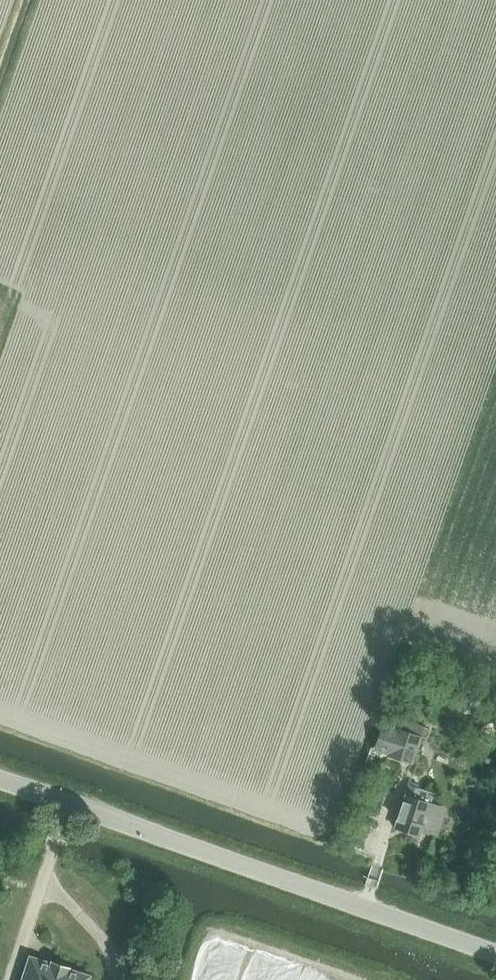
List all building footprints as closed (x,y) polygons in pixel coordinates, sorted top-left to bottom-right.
[(388,755),(413,763),(422,736),(397,728),(396,729),(388,726),(382,729),(377,745),(380,751),(388,754),(388,755)] [(420,835),(421,831),(437,836),(447,807),(431,802),(434,793),(409,785),(395,827),(420,835)] [(91,975),(30,956),(22,979),(90,979),(91,975)]
